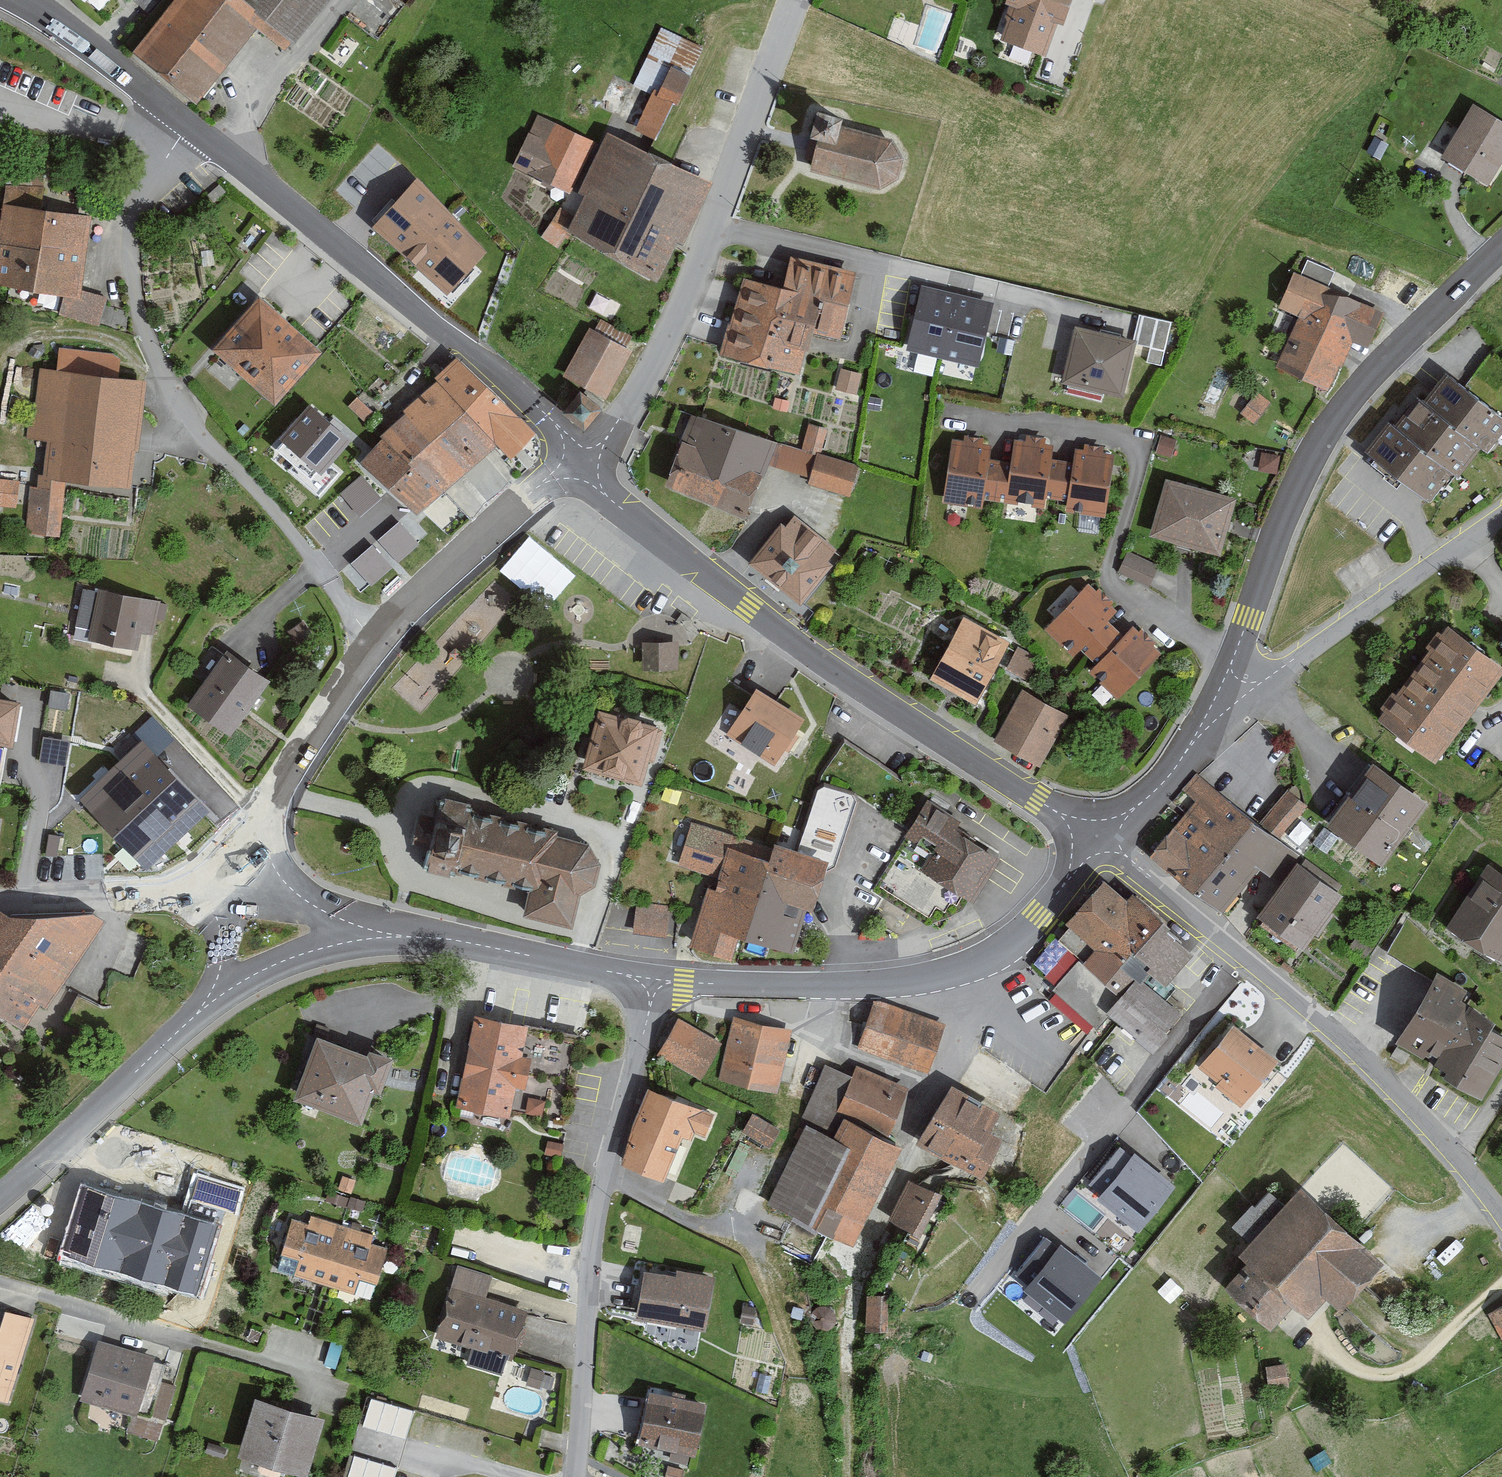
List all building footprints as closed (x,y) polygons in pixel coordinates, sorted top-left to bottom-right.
[(137,54),(199,104),(257,32),(286,55),(296,43),(245,2),(242,0),(181,0),(137,54)] [(245,2),(296,43),(330,0),(242,0),(245,2)] [(1012,2),(1019,5),(1006,40),(1043,54),(1062,0),(1012,0),(1012,2)] [(661,25),(635,83),(650,90),(634,126),(657,137),(701,43),(661,25)] [(1477,105),(1446,160),(1493,186),(1501,169),(1501,119),(1477,105)] [(817,140),(810,169),(879,188),(896,177),(901,158),(892,141),(840,128),(843,120),(817,113),(810,138),(817,140)] [(594,143),(539,119),(515,173),(570,197),(594,143)] [(711,182),(615,135),(568,231),(664,278),(711,182)] [(491,253),(420,185),(378,229),(449,296),(491,253)] [(8,203),(0,250),(0,283),(82,298),(96,218),(8,203)] [(787,286),(744,276),(724,356),(802,375),(809,344),(813,330),(844,337),(859,273),(794,257),(787,286)] [(1379,312),(1296,274),(1281,307),(1302,317),(1280,366),(1325,387),(1347,338),(1363,345),(1379,312)] [(989,307),(922,291),(908,347),(975,364),(989,307)] [(265,299),(220,350),(283,404),(327,352),(265,299)] [(1147,359),(1166,361),(1171,317),(1137,313),(1133,341),(1149,343),(1147,359)] [(635,350),(593,328),(569,375),(610,397),(635,350)] [(1132,343),(1077,330),(1066,382),(1120,394),(1132,343)] [(459,364),(441,378),(452,390),(470,410),(487,427),(502,444),(513,456),(533,438),(459,364)] [(1376,448),(1435,494),(1456,469),(1465,476),(1487,449),(1495,454),(1501,445),(1501,407),(1455,370),(1432,400),(1426,396),(1403,426),(1397,421),(1376,448)] [(145,383),(40,371),(32,440),(51,442),(47,479),(132,489),(145,383)] [(452,390),(441,378),(388,427),(393,433),(416,458),(446,432),(470,410),(452,390)] [(604,407),(585,391),(568,412),(587,428),(604,407)] [(349,441),(311,409),(284,441),(321,473),(349,441)] [(445,493),(502,444),(487,427),(470,410),(446,432),(416,458),(445,493)] [(773,442),(698,416),(670,490),(744,517),(773,442)] [(416,458),(393,433),(371,452),(423,512),(445,493),(416,458)] [(991,446),(953,441),(944,502),(982,508),(984,495),(1006,499),(1043,504),(1045,495),(1069,499),(1068,509),(1104,513),(1112,456),(1076,451),(1074,465),(1050,462),(1052,449),(1014,443),(1011,464),(989,460),(991,446)] [(360,513),(382,494),(363,471),(341,490),(360,513)] [(16,505),(19,477),(0,475),(0,503),(16,505)] [(1239,498),(1171,478),(1154,537),(1222,557),(1239,498)] [(350,560),(372,585),(422,541),(400,516),(350,560)] [(790,524),(758,563),(809,605),(842,566),(790,524)] [(1128,549),(1119,570),(1150,584),(1159,562),(1128,549)] [(1088,585),(1045,630),(1074,657),(1081,649),(1089,656),(1098,665),(1091,673),(1118,698),(1160,654),(1134,629),(1124,639),(1105,622),(1115,611),(1088,585)] [(162,600),(101,588),(90,641),(143,651),(145,637),(154,639),(162,600)] [(1008,644),(968,622),(936,680),(975,702),(1008,644)] [(1384,719),(1440,761),(1501,681),(1501,662),(1456,626),(1384,719)] [(678,643),(643,643),(643,671),(678,671),(678,643)] [(1017,645),(1007,667),(1022,673),(1032,651),(1017,645)] [(233,651),(195,702),(236,733),(274,681),(233,651)] [(801,721),(756,692),(730,733),(774,762),(801,721)] [(1072,718),(1028,693),(1000,741),(1045,766),(1072,718)] [(0,702),(0,743),(10,745),(17,705),(0,702)] [(662,732),(600,715),(585,770),(641,785),(648,760),(653,761),(662,732)] [(44,735),(41,757),(65,760),(68,739),(44,735)] [(148,747),(90,799),(146,862),(204,810),(148,747)] [(1429,805),(1372,763),(1349,794),(1328,822),(1385,864),(1429,805)] [(1256,822),(1198,775),(1183,793),(1200,807),(1159,858),(1199,891),(1227,857),(1256,822)] [(764,912),(756,939),(802,953),(814,912),(824,915),(859,796),(821,785),(803,847),(784,842),(782,848),(771,886),(764,912)] [(1260,819),(1277,836),(1309,803),(1291,786),(1260,819)] [(964,824),(932,804),(910,840),(934,854),(925,869),(981,903),(1008,859),(961,830),(964,824)] [(584,844),(443,809),(440,822),(433,847),(430,861),(535,887),(528,914),(569,925),(576,896),(593,888),(597,864),(584,844)] [(782,848),(692,822),(678,867),(713,877),(693,946),(736,958),(742,936),(756,939),(764,912),(771,886),(782,848)] [(1302,860),(1256,822),(1227,857),(1199,891),(1224,911),(1260,867),(1282,885),(1291,874),(1302,860)] [(1291,874),(1282,885),(1260,913),(1308,951),(1350,898),(1302,860),(1291,874)] [(1493,862),(1452,928),(1501,958),(1501,868),(1493,862)] [(1134,898),(1114,882),(1078,926),(1107,950),(1094,965),(1130,995),(1114,1016),(1158,1051),(1190,1012),(1153,982),(1158,975),(1176,990),(1210,949),(1139,892),(1134,898)] [(636,901),(634,931),(668,933),(670,903),(636,901)] [(0,913),(0,1013),(24,1030),(108,915),(0,913)] [(1441,973),(1395,1045),(1485,1103),(1501,1077),(1501,1027),(1465,1003),(1472,993),(1441,973)] [(947,1026),(875,1003),(859,1052),(930,1076),(947,1026)] [(530,1027),(479,1018),(462,1111),(513,1120),(518,1090),(528,1092),(533,1062),(524,1057),(530,1027)] [(796,1032),(736,1018),(720,1083),(780,1097),(796,1032)] [(1281,1063),(1233,1022),(1195,1066),(1243,1107),(1281,1063)] [(719,1046),(681,1024),(660,1060),(699,1082),(719,1046)] [(391,1056),(327,1035),(304,1102),(368,1124),(391,1056)] [(854,1077),(825,1065),(766,1209),(795,1221),(781,1256),(853,1285),(909,1145),(892,1138),(911,1091),(857,1070),(854,1077)] [(1009,1114),(959,1084),(923,1145),(983,1180),(1007,1140),(997,1135),(1009,1114)] [(715,1117),(654,1092),(624,1164),(667,1181),(686,1137),(704,1144),(715,1117)] [(770,1142),(778,1124),(750,1112),(742,1130),(770,1142)] [(1120,1146),(1091,1182),(1103,1192),(1097,1200),(1136,1231),(1175,1184),(1134,1151),(1131,1155),(1120,1146)] [(246,1187),(193,1173),(185,1201),(239,1215),(246,1187)] [(947,1198),(913,1180),(891,1222),(925,1240),(947,1198)] [(219,1225),(80,1186),(59,1261),(198,1299),(219,1225)] [(1382,1268),(1299,1192),(1239,1257),(1247,1264),(1225,1287),(1270,1328),(1291,1305),(1304,1317),(1323,1297),(1340,1313),(1382,1268)] [(396,1249),(295,1220),(280,1272),(355,1294),(360,1277),(385,1284),(396,1249)] [(1029,1285),(1059,1250),(1044,1238),(1014,1273),(1029,1285)] [(1029,1285),(1024,1291),(1065,1325),(1103,1280),(1062,1246),(1059,1250),(1029,1285)] [(495,1277),(460,1267),(439,1337),(517,1360),(531,1313),(488,1300),(495,1277)] [(720,1282),(650,1270),(642,1319),(712,1331),(720,1282)] [(866,1328),(889,1329),(889,1292),(867,1292),(866,1328)] [(1492,1304),(1501,1330),(1501,1300),(1492,1304)] [(10,1407),(39,1322),(11,1312),(0,1345),(0,1404),(10,1407)] [(155,1362),(99,1345),(82,1406),(137,1422),(155,1362)] [(1269,1382),(1290,1378),(1287,1361),(1266,1365),(1269,1382)] [(708,1409),(653,1397),(642,1447),(698,1458),(708,1409)] [(370,1398),(361,1427),(406,1442),(415,1413),(370,1398)] [(326,1419),(259,1401),(244,1455),(311,1473),(326,1419)] [(353,1455),(347,1476),(395,1476),(398,1467),(353,1455)]
